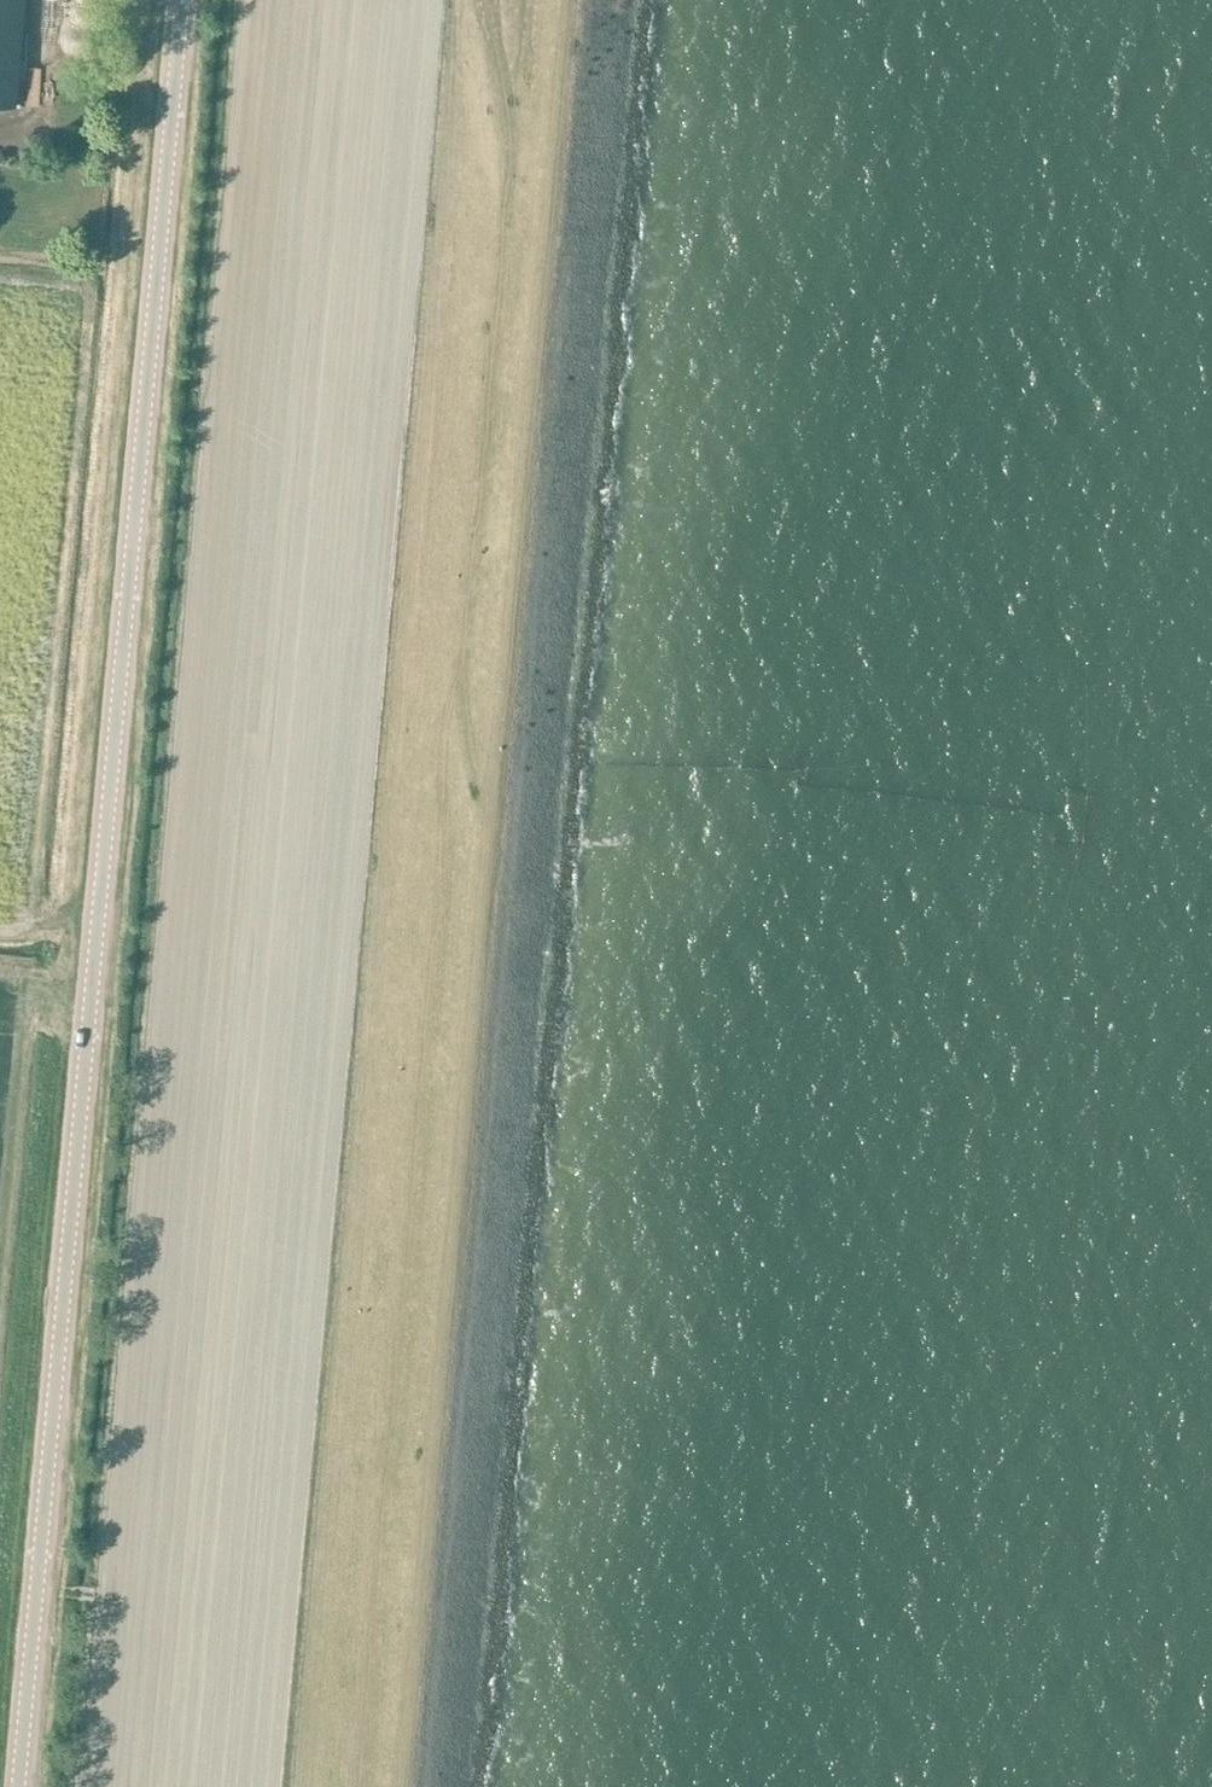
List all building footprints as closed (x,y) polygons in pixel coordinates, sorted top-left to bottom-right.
[(16,106),(24,0),(0,0),(0,105),(16,106)]
